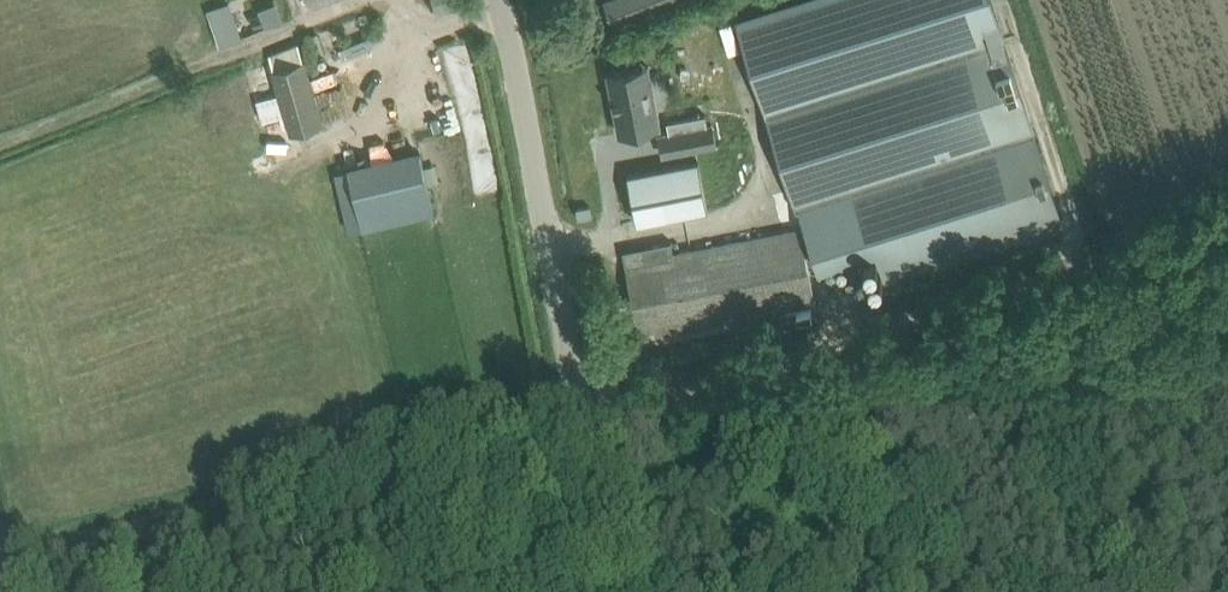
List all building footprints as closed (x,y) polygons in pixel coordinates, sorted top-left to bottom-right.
[(240,32),(228,0),(222,0),(204,6),(216,40),(240,32)] [(275,0),(272,0),(245,12),(239,0),(229,0),(245,34),(283,17),(275,0)] [(638,17),(670,5),(669,0),(617,0),(608,3),(616,25),(638,17)] [(991,0),(797,0),(738,19),(818,270),(876,251),(885,280),(1062,224),(991,0)] [(291,133),(299,130),(322,124),(303,59),(272,68),(291,133)] [(648,65),(608,73),(619,132),(660,125),(648,65)] [(669,132),(660,133),(664,153),(716,143),(712,124),(707,124),(705,114),(667,121),(669,132)] [(432,212),(418,147),(347,162),(360,227),(432,212)] [(637,221),(660,216),(719,205),(710,157),(628,173),(637,221)] [(628,262),(626,262),(640,336),(814,302),(800,228),(648,258),(646,245),(625,249),(628,262)]
